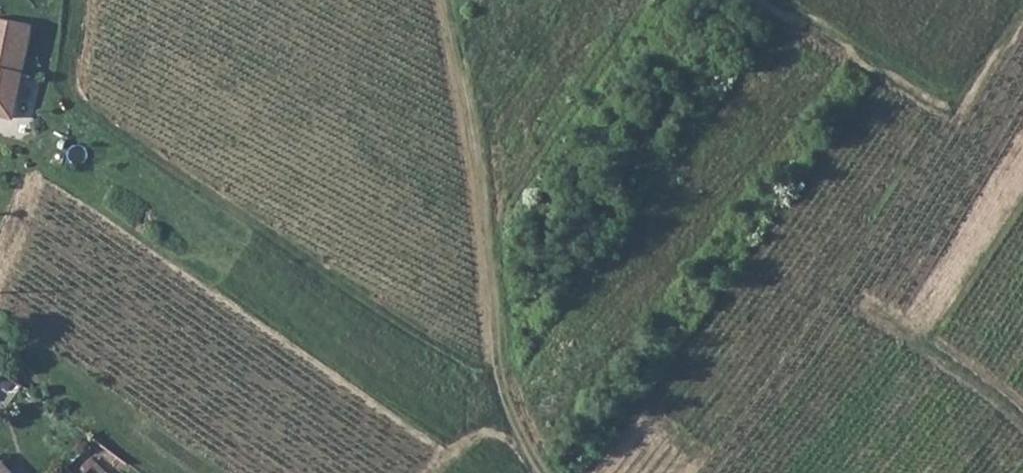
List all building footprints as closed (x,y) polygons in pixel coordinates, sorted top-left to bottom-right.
[(0,19),(0,117),(10,119),(32,25),(0,19)] [(13,472),(0,459),(0,472),(12,472),(13,472)]
